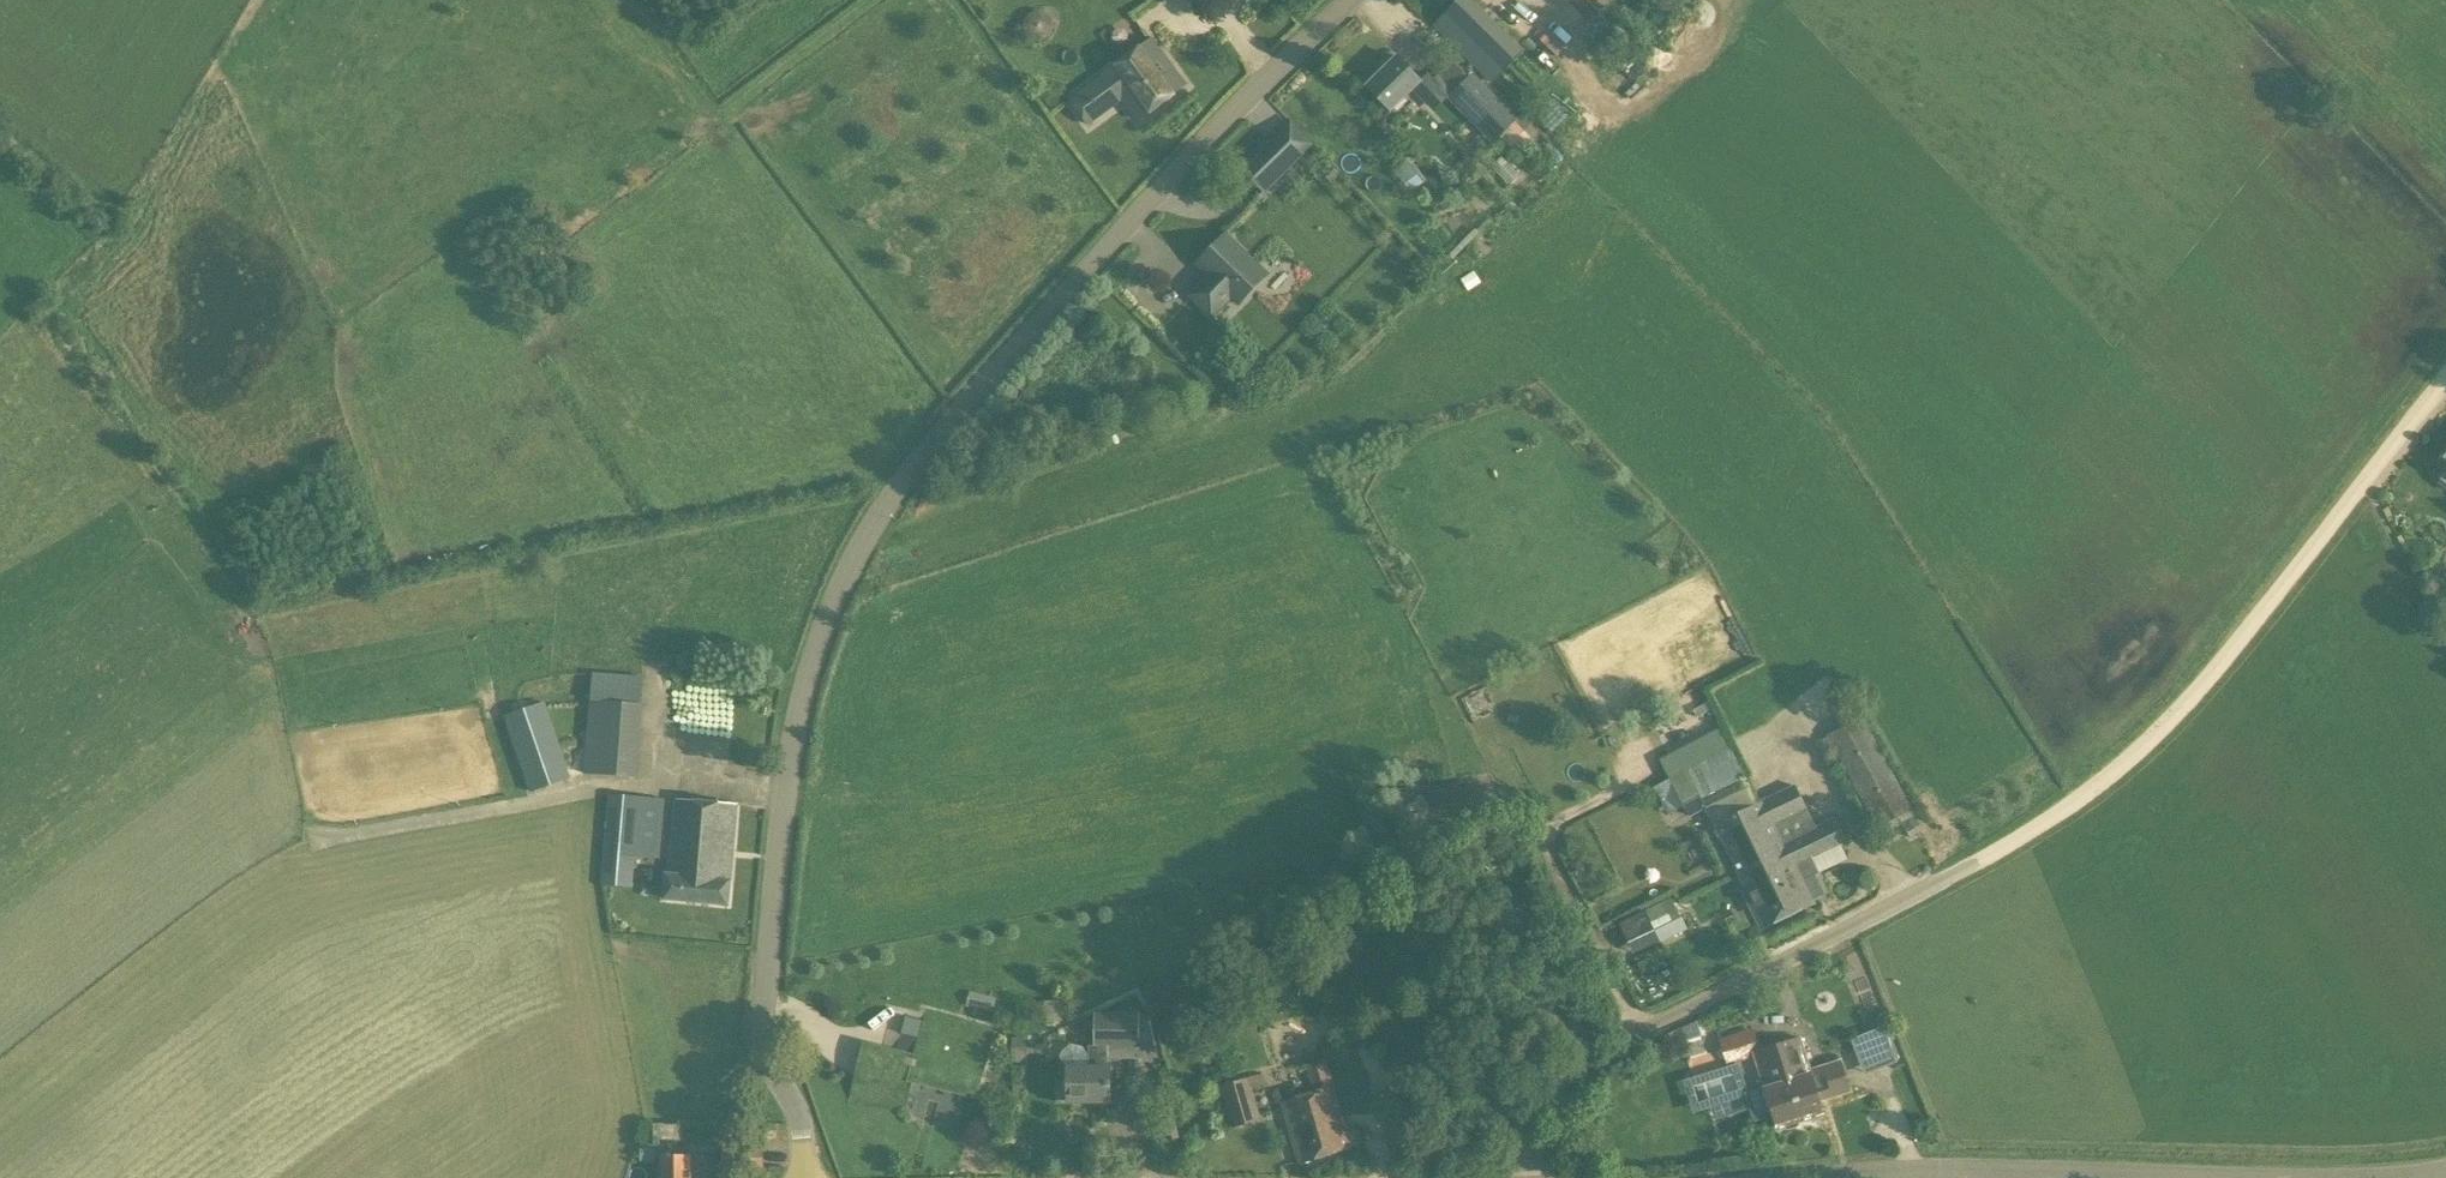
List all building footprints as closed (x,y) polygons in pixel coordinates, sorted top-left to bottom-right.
[(1153,9),(1165,0),(1146,0),(1153,9)] [(1549,75),(1472,0),(1461,0),(1435,26),(1517,107),(1549,75)] [(1541,6),(1556,21),(1579,0),(1547,0),(1541,6)] [(1052,26),(1052,25),(1052,23),(1052,22),(1052,21),(1052,19),(1051,18),(1050,17),(1050,16),(1049,15),(1048,14),(1047,13),(1046,12),(1045,12),(1044,11),(1043,11),(1041,10),(1040,10),(1039,10),(1038,10),(1036,10),(1035,10),(1034,10),(1032,11),(1031,11),(1030,12),(1029,12),(1028,13),(1027,14),(1026,15),(1025,16),(1025,17),(1024,18),(1024,19),(1023,21),(1023,22),(1023,23),(1023,25),(1023,26),(1023,27),(1023,28),(1024,30),(1024,31),(1025,32),(1025,33),(1026,34),(1027,35),(1028,36),(1029,37),(1030,37),(1031,38),(1032,39),(1034,39),(1035,39),(1036,39),(1038,39),(1039,39),(1040,39),(1041,39),(1043,39),(1044,38),(1045,37),(1046,37),(1047,36),(1048,35),(1049,34),(1050,33),(1050,32),(1051,31),(1052,30),(1052,28),(1052,27),(1052,26)] [(1150,39),(1070,100),(1089,126),(1112,109),(1106,101),(1117,93),(1138,121),(1185,87),(1150,39)] [(1390,107),(1413,85),(1428,100),(1425,103),(1434,112),(1449,97),(1440,89),(1444,86),(1429,70),(1422,77),(1399,54),(1368,83),(1390,107)] [(1499,104),(1472,76),(1450,96),(1478,125),(1499,104)] [(1313,145),(1290,122),(1242,168),(1265,191),(1313,145)] [(1508,145),(1526,131),(1519,122),(1501,136),(1508,145)] [(1411,162),(1396,173),(1405,185),(1420,174),(1411,162)] [(1330,183),(1339,175),(1331,166),(1323,174),(1330,183)] [(1267,275),(1226,236),(1198,264),(1209,274),(1189,295),(1212,317),(1232,296),(1239,303),(1267,275)] [(2438,466),(2445,472),(2445,455),(2438,466)] [(645,677),(593,672),(590,699),(589,699),(583,774),(637,778),(645,677)] [(1465,699),(1475,721),(1496,711),(1486,689),(1465,699)] [(545,702),(503,716),(530,790),(530,792),(572,779),(545,702)] [(1912,809),(1862,718),(1829,735),(1878,827),(1912,809)] [(1668,779),(1683,807),(1743,776),(1727,748),(1669,778),(1668,779)] [(1816,826),(1795,783),(1717,824),(1749,886),(1742,889),(1761,929),(1814,904),(1813,901),(1824,895),(1815,877),(1818,875),(1812,862),(1847,845),(1834,818),(1816,826)] [(608,796),(601,887),(632,889),(634,857),(659,859),(663,800),(608,796)] [(666,876),(664,899),(728,904),(736,805),(676,801),(670,877),(666,876)] [(1645,911),(1661,943),(1688,930),(1672,897),(1645,911)] [(1653,952),(1637,960),(1642,969),(1657,961),(1653,952)] [(987,995),(971,991),(966,1005),(983,1009),(987,995)] [(1138,1058),(1160,1058),(1150,1019),(1139,1019),(1139,1014),(1095,1014),(1094,1046),(1088,1046),(1088,1068),(1068,1068),(1068,1079),(1056,1080),(1056,1102),(1068,1102),(1109,1102),(1109,1068),(1109,1050),(1138,1050),(1138,1058)] [(1232,1019),(1217,1024),(1221,1037),(1237,1032),(1232,1019)] [(1885,1026),(1854,1038),(1866,1069),(1897,1058),(1885,1026)] [(1753,1030),(1720,1040),(1727,1066),(1756,1058),(1766,1088),(1765,1088),(1766,1091),(1752,1095),(1760,1118),(1773,1113),(1778,1128),(1824,1114),(1819,1100),(1815,1086),(1841,1078),(1837,1063),(1810,1071),(1800,1040),(1759,1053),(1753,1030)] [(1025,1039),(1012,1039),(1013,1049),(1025,1049),(1025,1039)] [(1654,1052),(1659,1062),(1671,1057),(1667,1047),(1654,1052)] [(1300,1162),(1349,1148),(1324,1060),(1308,1065),(1316,1093),(1282,1103),(1300,1162)] [(1264,1074),(1219,1086),(1232,1128),(1262,1121),(1252,1088),(1266,1085),(1264,1074)] [(680,1124),(654,1124),(654,1140),(680,1141),(680,1124)] [(654,1144),(639,1144),(639,1160),(654,1160),(654,1144)] [(724,1162),(735,1162),(735,1168),(762,1168),(763,1149),(724,1149),(724,1162)] [(690,1156),(663,1156),(663,1177),(690,1177),(690,1156)]
